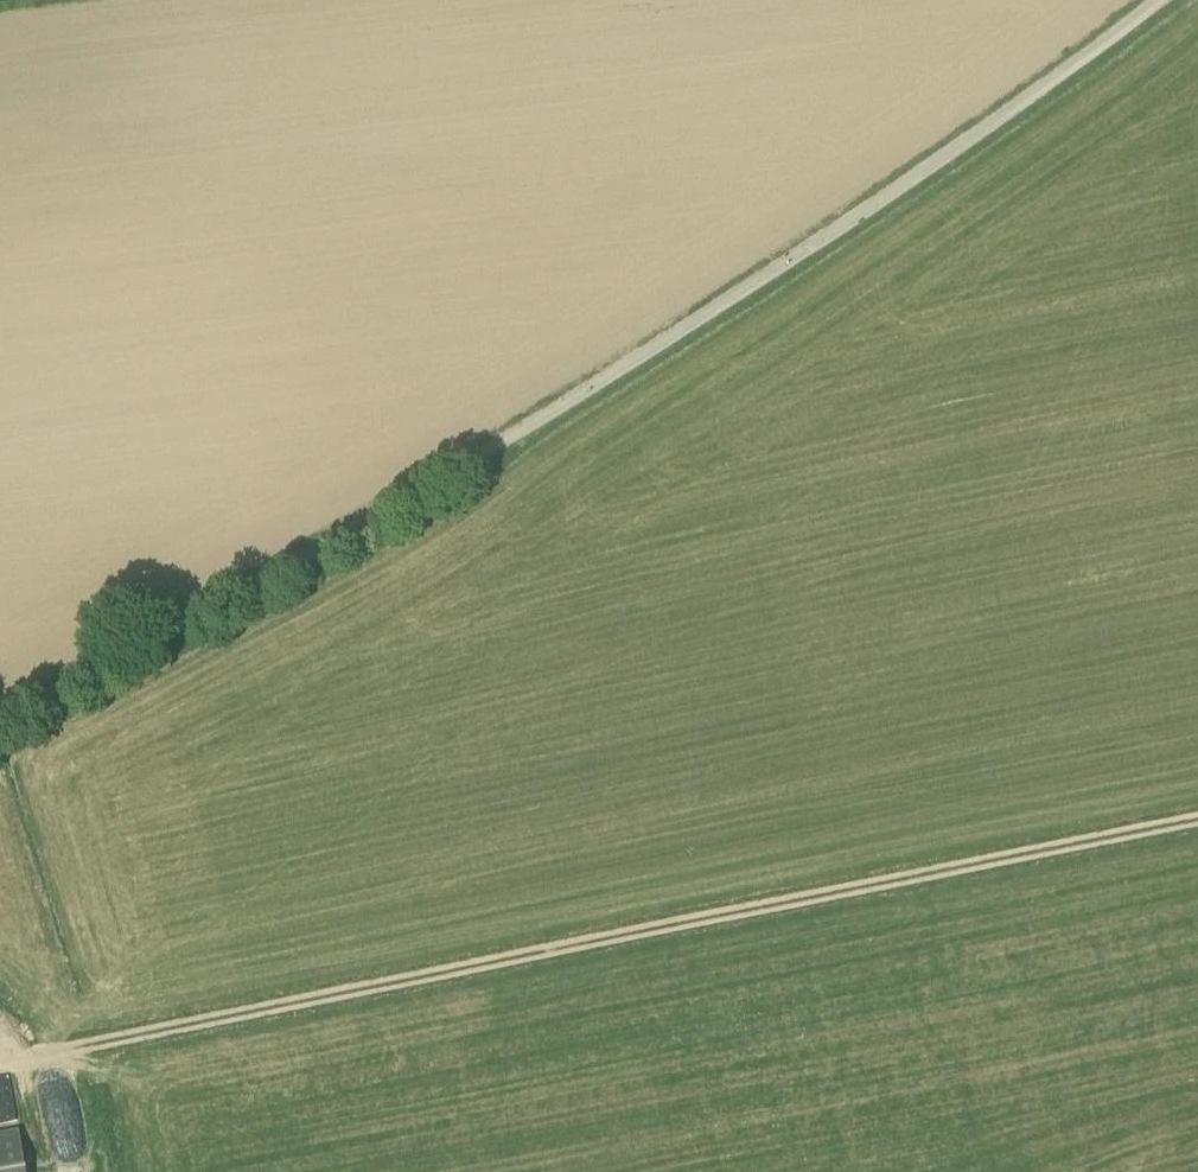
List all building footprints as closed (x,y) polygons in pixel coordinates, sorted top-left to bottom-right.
[(18,1110),(11,1075),(0,1077),(0,1101),(2,1113),(18,1110)] [(19,1134),(0,1137),(0,1171),(26,1171),(19,1134)]
